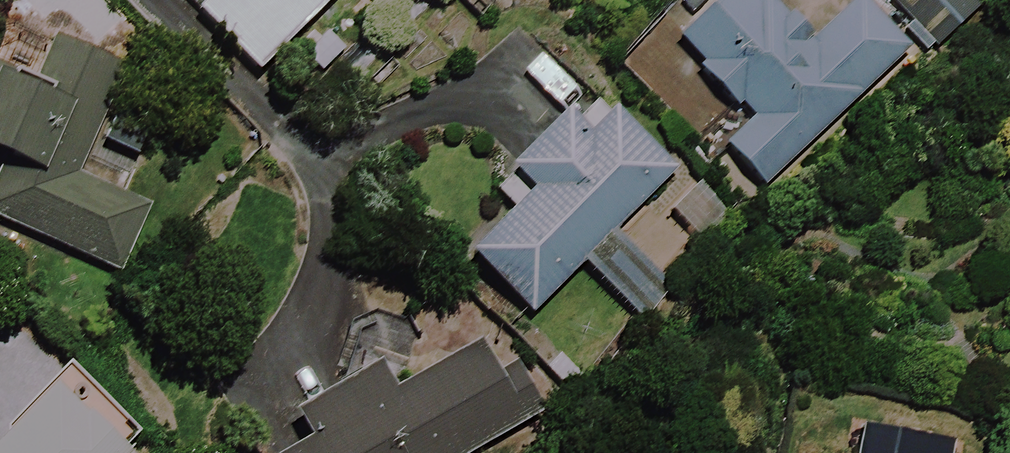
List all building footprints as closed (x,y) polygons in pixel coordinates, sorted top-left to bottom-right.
[(197,14),(256,73),(330,0),(212,0),(197,14)] [(766,0),(727,0),(670,56),(738,126),(719,144),(763,189),(891,64),(905,51),(861,6),(815,50),(766,0)] [(971,0),(893,0),(934,44),(976,5),(971,0)] [(51,42),(32,85),(0,72),(0,224),(117,275),(146,211),(74,179),(121,72),(51,42)] [(668,171),(597,103),(573,128),(563,118),(510,173),(531,193),(469,257),(529,315),(668,171)] [(530,422),(479,340),(392,393),(374,364),(288,416),(306,445),(294,452),(480,452),(530,422)] [(53,392),(0,447),(0,452),(132,452),(134,451),(91,410),(81,420),(53,392)] [(859,432),(855,452),(946,452),(947,446),(859,432)]
